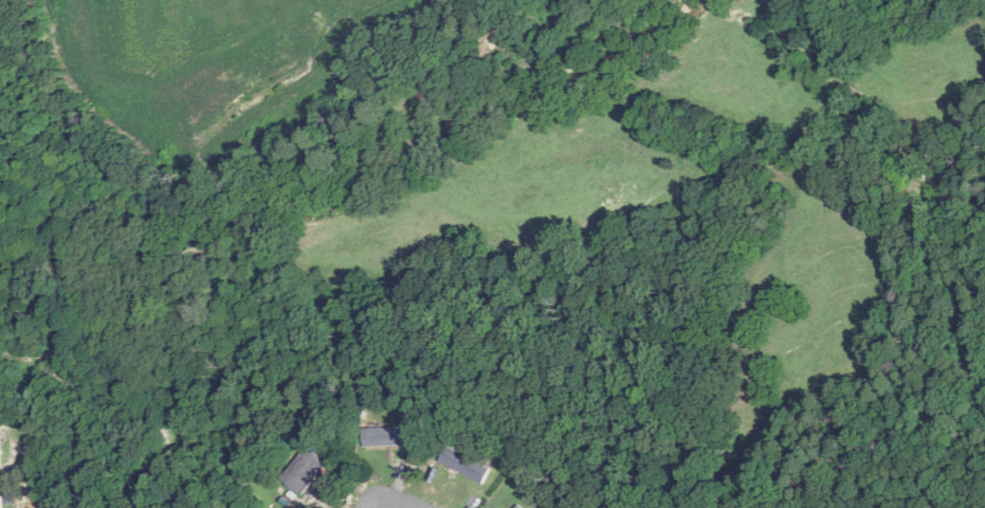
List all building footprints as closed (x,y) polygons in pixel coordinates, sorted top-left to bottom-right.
[(366,429),(366,447),(406,447),(406,429),(366,429)] [(440,463),(484,486),(492,470),(448,447),(440,463)]
